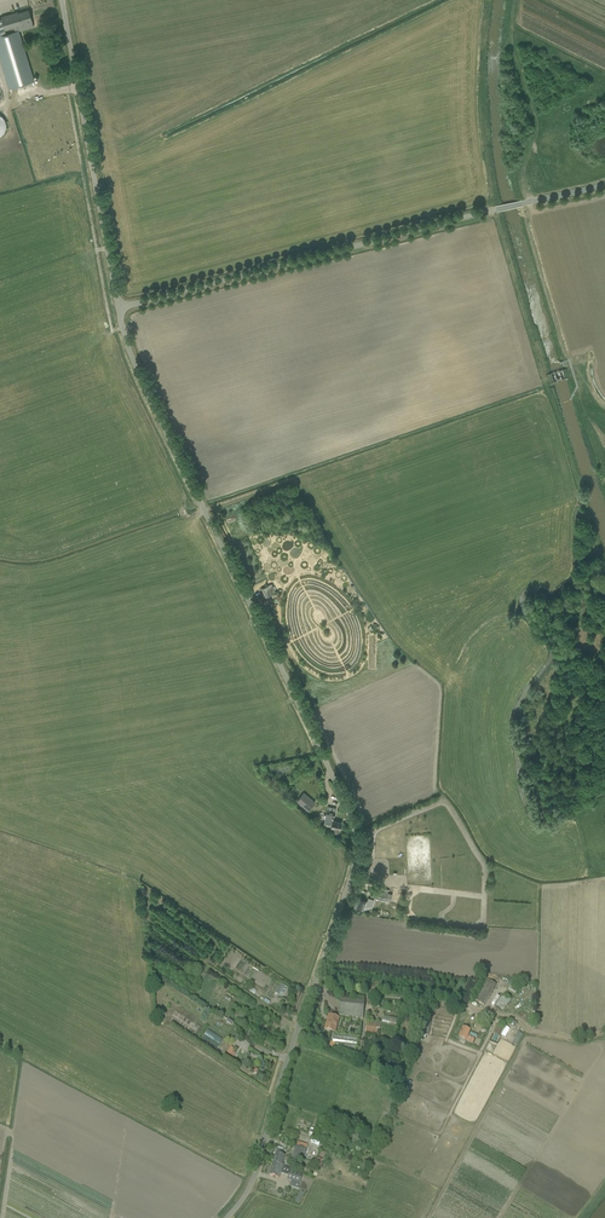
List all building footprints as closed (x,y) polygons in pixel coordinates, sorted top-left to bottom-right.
[(10,89),(33,82),(18,31),(34,26),(29,10),(18,13),(18,12),(1,17),(1,19),(0,19),(0,56),(10,89)] [(265,598),(271,595),(275,593),(271,584),(267,586),(261,589),(265,598)] [(304,793),(296,802),(308,811),(315,802),(304,793)] [(327,807),(323,825),(331,826),(330,828),(333,829),(333,831),(339,832),(341,822),(333,820),(333,817),(334,817),(335,812),(336,808),(327,807)] [(363,807),(359,809),(364,819),(368,817),(363,807)] [(371,896),(376,898),(385,901),(387,892),(379,890),(373,888),(371,896)] [(354,908),(357,909),(362,910),(364,905),(368,906),(369,902),(362,900),(356,899),(354,908)] [(476,994),(473,1000),(484,1005),(484,1006),(487,1000),(492,991),(493,989),(496,985),(485,979),(476,994)] [(282,985),(277,995),(284,999),(290,989),(282,985)] [(258,997),(261,993),(253,988),(251,992),(258,997)] [(499,1000),(495,1005),(503,1011),(506,1006),(511,1000),(503,995),(501,997),(499,1000)] [(365,1001),(341,999),(339,1011),(339,1016),(363,1019),(365,1001)] [(428,1007),(423,1035),(428,1036),(434,1008),(428,1007)] [(325,1030),(330,1032),(335,1033),(339,1019),(329,1016),(325,1030)] [(385,1023),(399,1027),(401,1020),(386,1017),(385,1023)] [(366,1023),(365,1033),(376,1034),(378,1024),(374,1023),(374,1024),(366,1023)] [(463,1028),(460,1034),(459,1037),(473,1043),(475,1038),(468,1035),(470,1031),(463,1028)] [(221,1046),(225,1040),(210,1030),(206,1036),(221,1046)] [(518,1033),(512,1044),(516,1046),(522,1036),(518,1033)] [(333,1035),(332,1042),(336,1043),(335,1047),(355,1049),(357,1038),(333,1035)] [(312,1127),(305,1125),(306,1122),(301,1120),(299,1128),(311,1131),(312,1127)] [(295,1148),(291,1161),(302,1164),(303,1159),(306,1150),(296,1148),(295,1147),(295,1148)] [(283,1165),(281,1165),(284,1156),(281,1155),(282,1151),(277,1150),(276,1154),(275,1153),(272,1163),(272,1164),(269,1175),(274,1176),(279,1178),(281,1174),(288,1176),(287,1180),(291,1182),(289,1186),(298,1189),(302,1175),(290,1171),(290,1170),(290,1169),(283,1166),(283,1165)] [(323,1160),(315,1158),(313,1165),(320,1167),(323,1160)]
